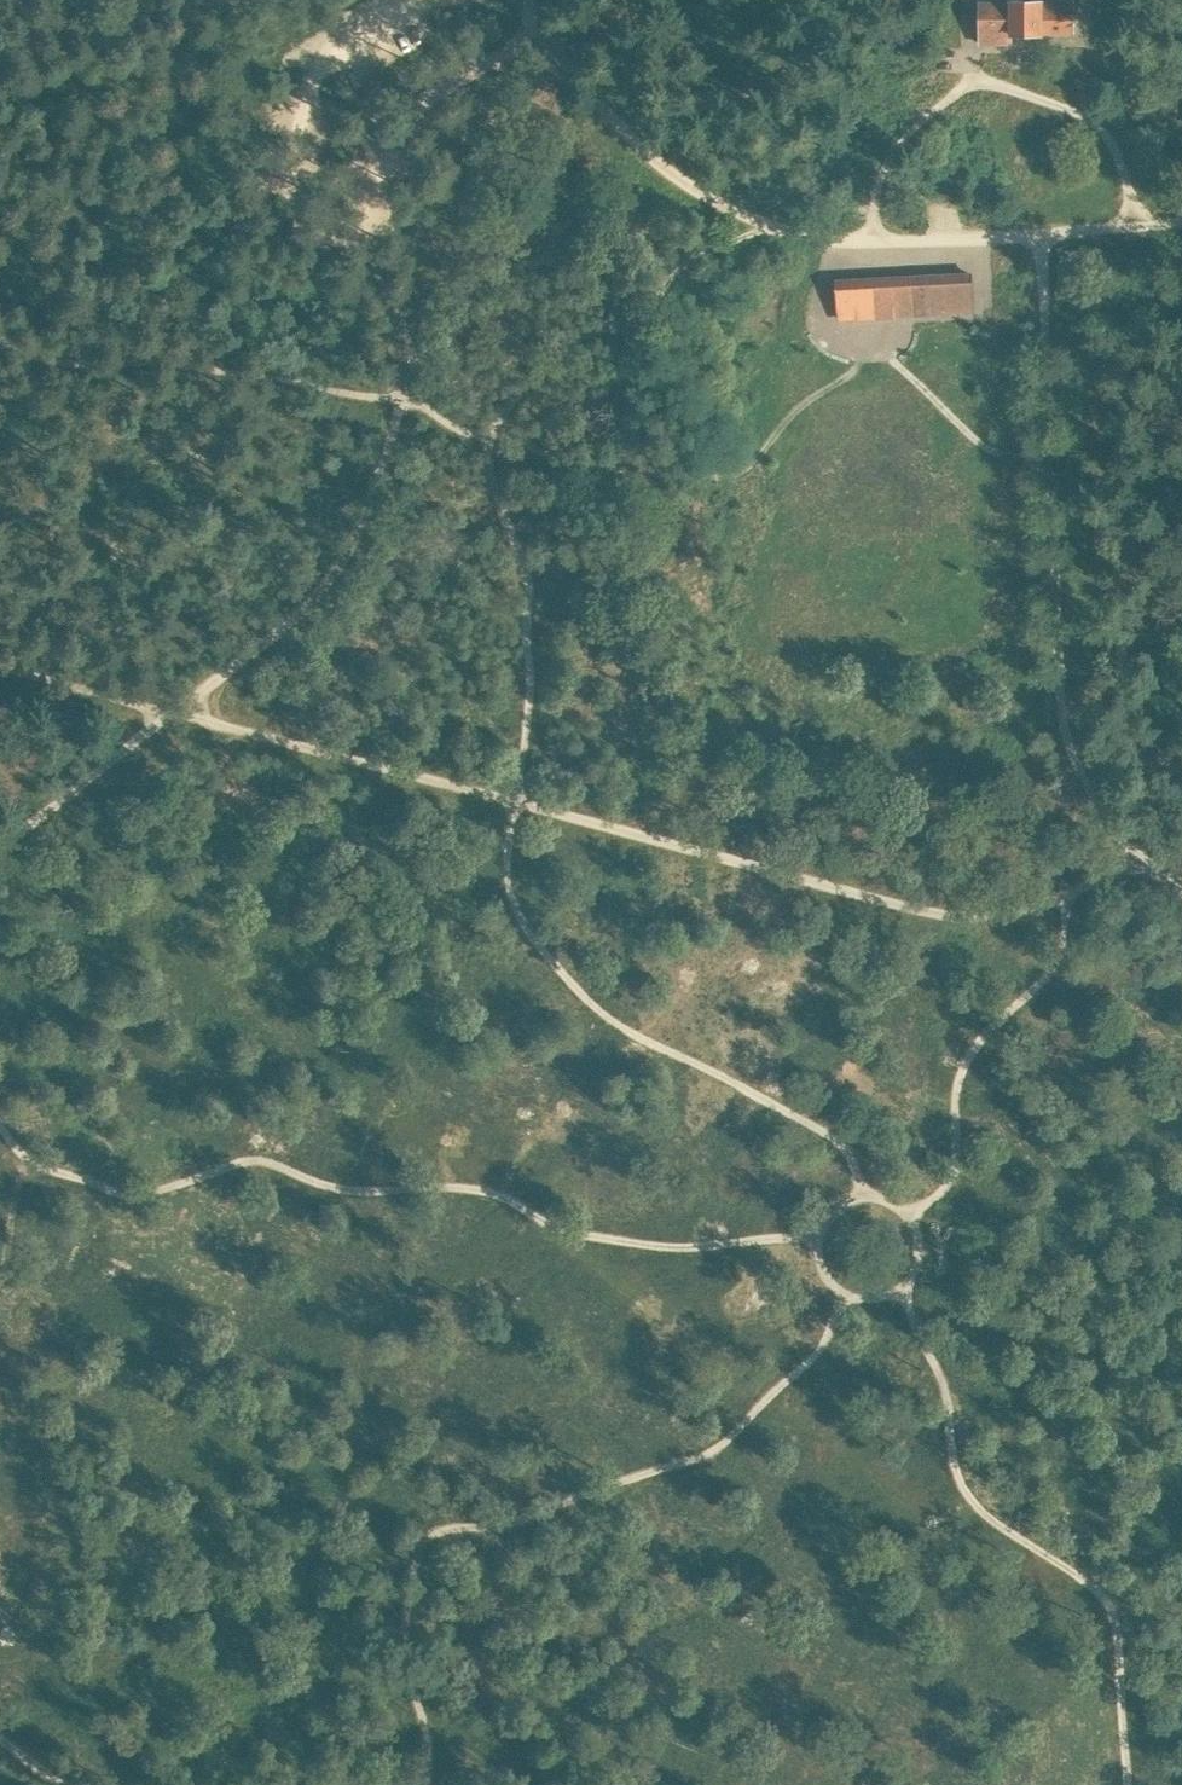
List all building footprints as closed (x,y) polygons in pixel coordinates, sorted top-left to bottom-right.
[(981,26),(981,42),(1012,43),(1012,32),(1072,32),(1073,2),(1043,2),(1043,0),(1011,0),(1011,2),(981,1),(981,26)] [(970,270),(835,277),(837,319),(972,312),(970,270)]
